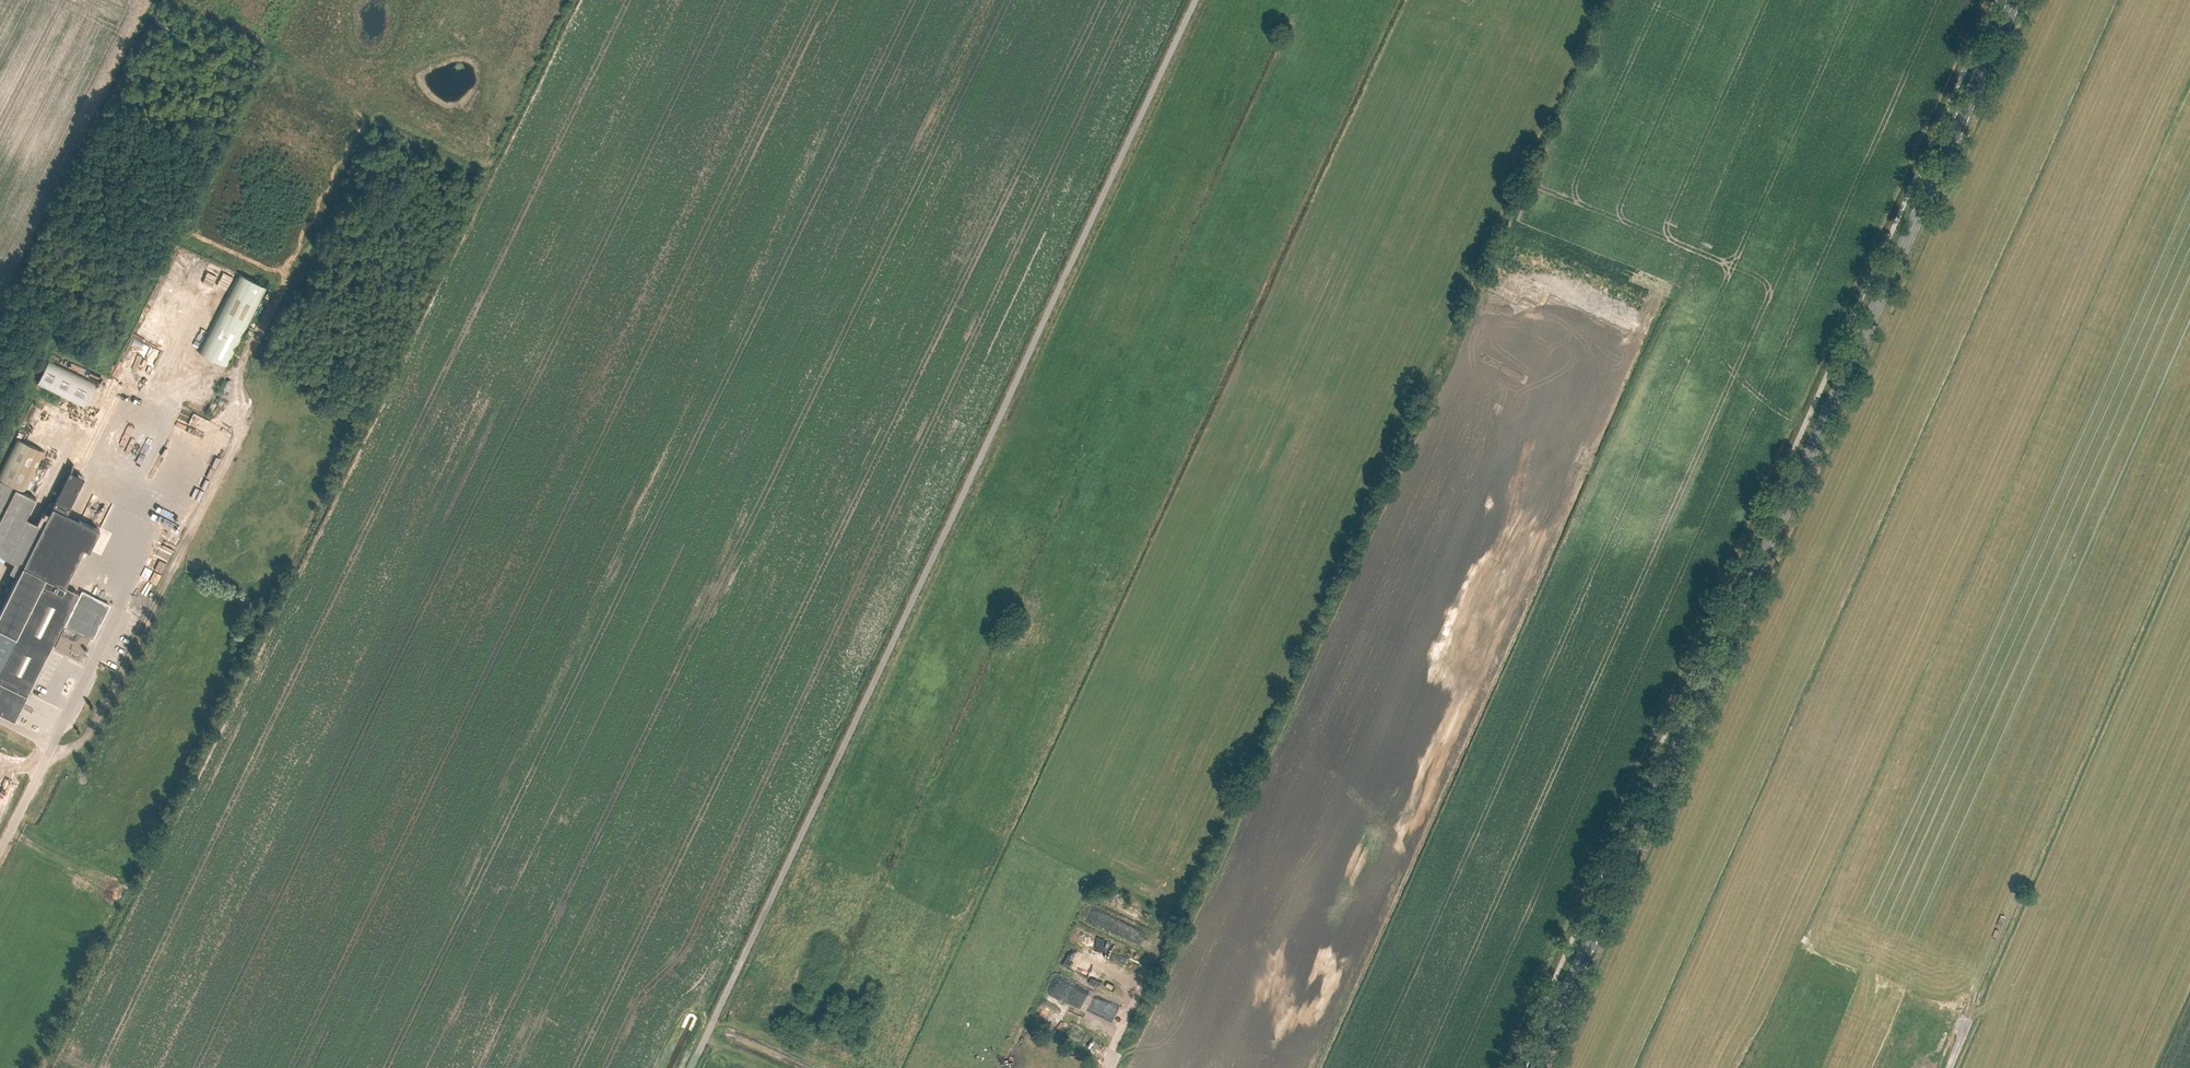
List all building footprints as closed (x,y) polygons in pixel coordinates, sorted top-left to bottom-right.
[(228,365),(238,345),(267,287),(236,272),(197,350),(228,365)] [(85,408),(98,383),(49,359),(37,384),(85,408)] [(45,452),(15,438),(0,467),(0,555),(15,562),(10,571),(17,575),(0,608),(0,713),(13,719),(76,592),(64,586),(84,547),(89,550),(99,529),(67,513),(84,478),(65,468),(36,526),(24,520),(35,498),(26,493),(45,452)] [(198,509),(203,498),(195,495),(190,505),(198,509)] [(178,517),(175,528),(188,531),(191,520),(178,517)] [(83,590),(65,625),(54,647),(79,660),(85,648),(87,649),(88,647),(86,646),(108,602),(83,590)]
